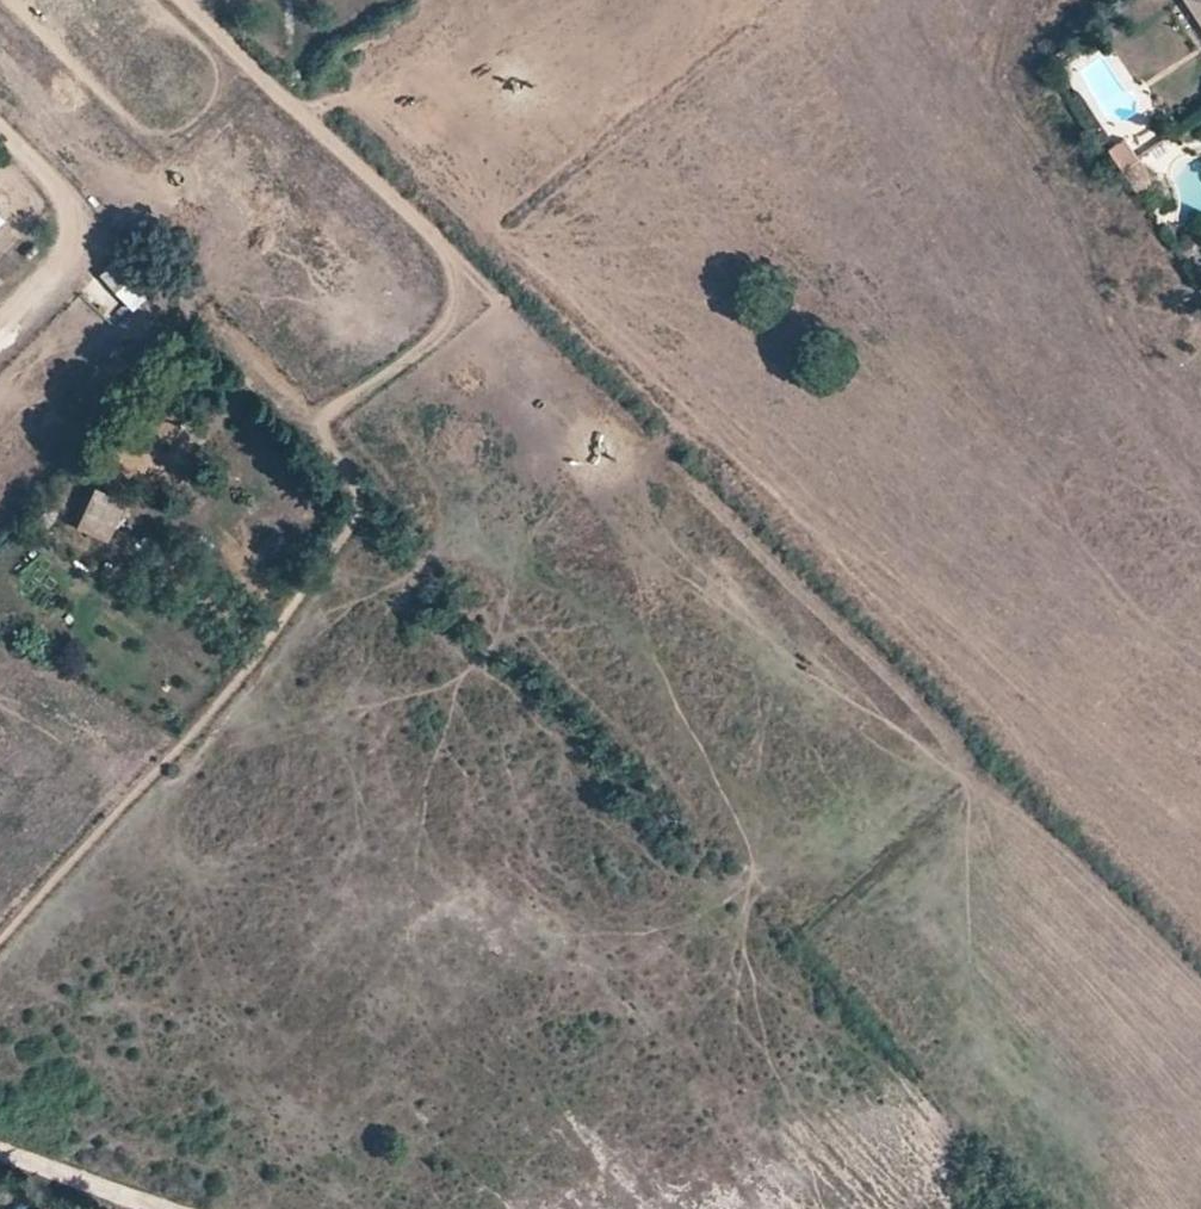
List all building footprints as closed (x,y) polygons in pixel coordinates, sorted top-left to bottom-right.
[(1200,17),(1200,0),(1190,0),(1200,17)] [(96,268),(126,305),(153,283),(123,246),(96,268)] [(126,499),(94,486),(77,524),(107,539),(126,499)]
